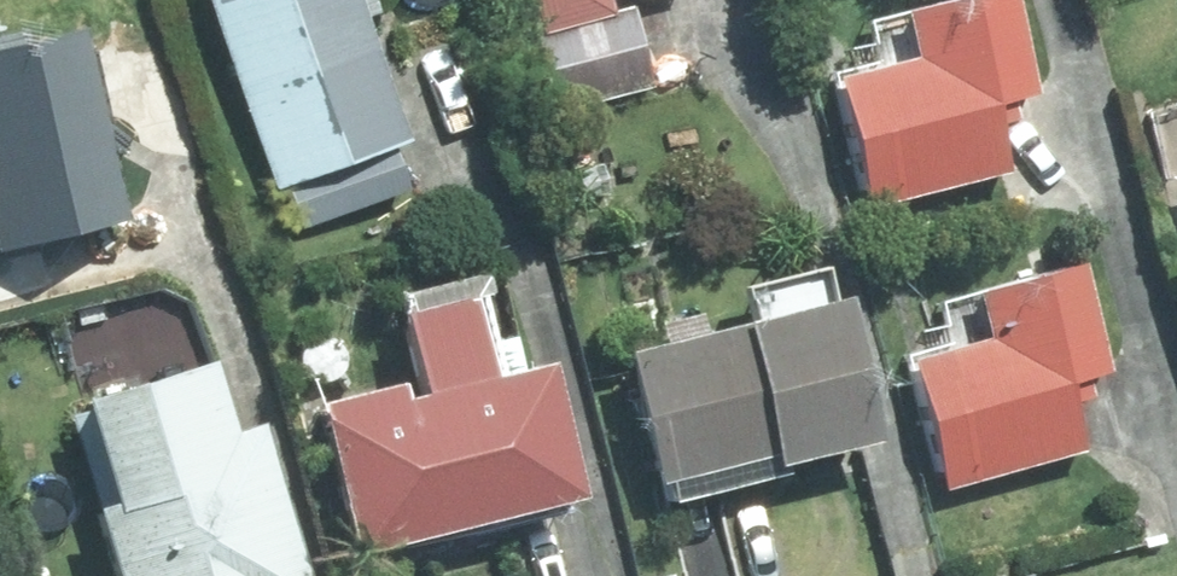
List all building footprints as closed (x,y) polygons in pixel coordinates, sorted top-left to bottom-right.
[(406,140),(356,0),(207,0),(276,189),(287,186),(302,229),(408,190),(392,145),(406,140)] [(543,33),(532,37),(553,114),(653,85),(632,10),(613,15),(610,0),(534,0),(543,33)] [(904,13),(916,58),(835,80),(870,207),(1010,170),(998,122),(1017,117),(1013,99),(1039,92),(1014,0),(952,0),(904,13)] [(0,45),(0,251),(128,219),(80,25),(0,45)] [(978,291),(990,338),(912,360),(947,489),(1086,450),(1068,384),(1112,370),(1081,263),(978,291)] [(400,383),(319,404),(358,553),(583,497),(549,362),(523,369),(516,340),(486,348),(471,293),(405,309),(426,396),(404,400),(400,383)] [(628,355),(659,482),(778,454),(780,465),(880,440),(847,301),(628,355)] [(120,575),(303,575),(258,426),(232,435),(209,361),(86,398),(117,504),(100,509),(120,575)]
